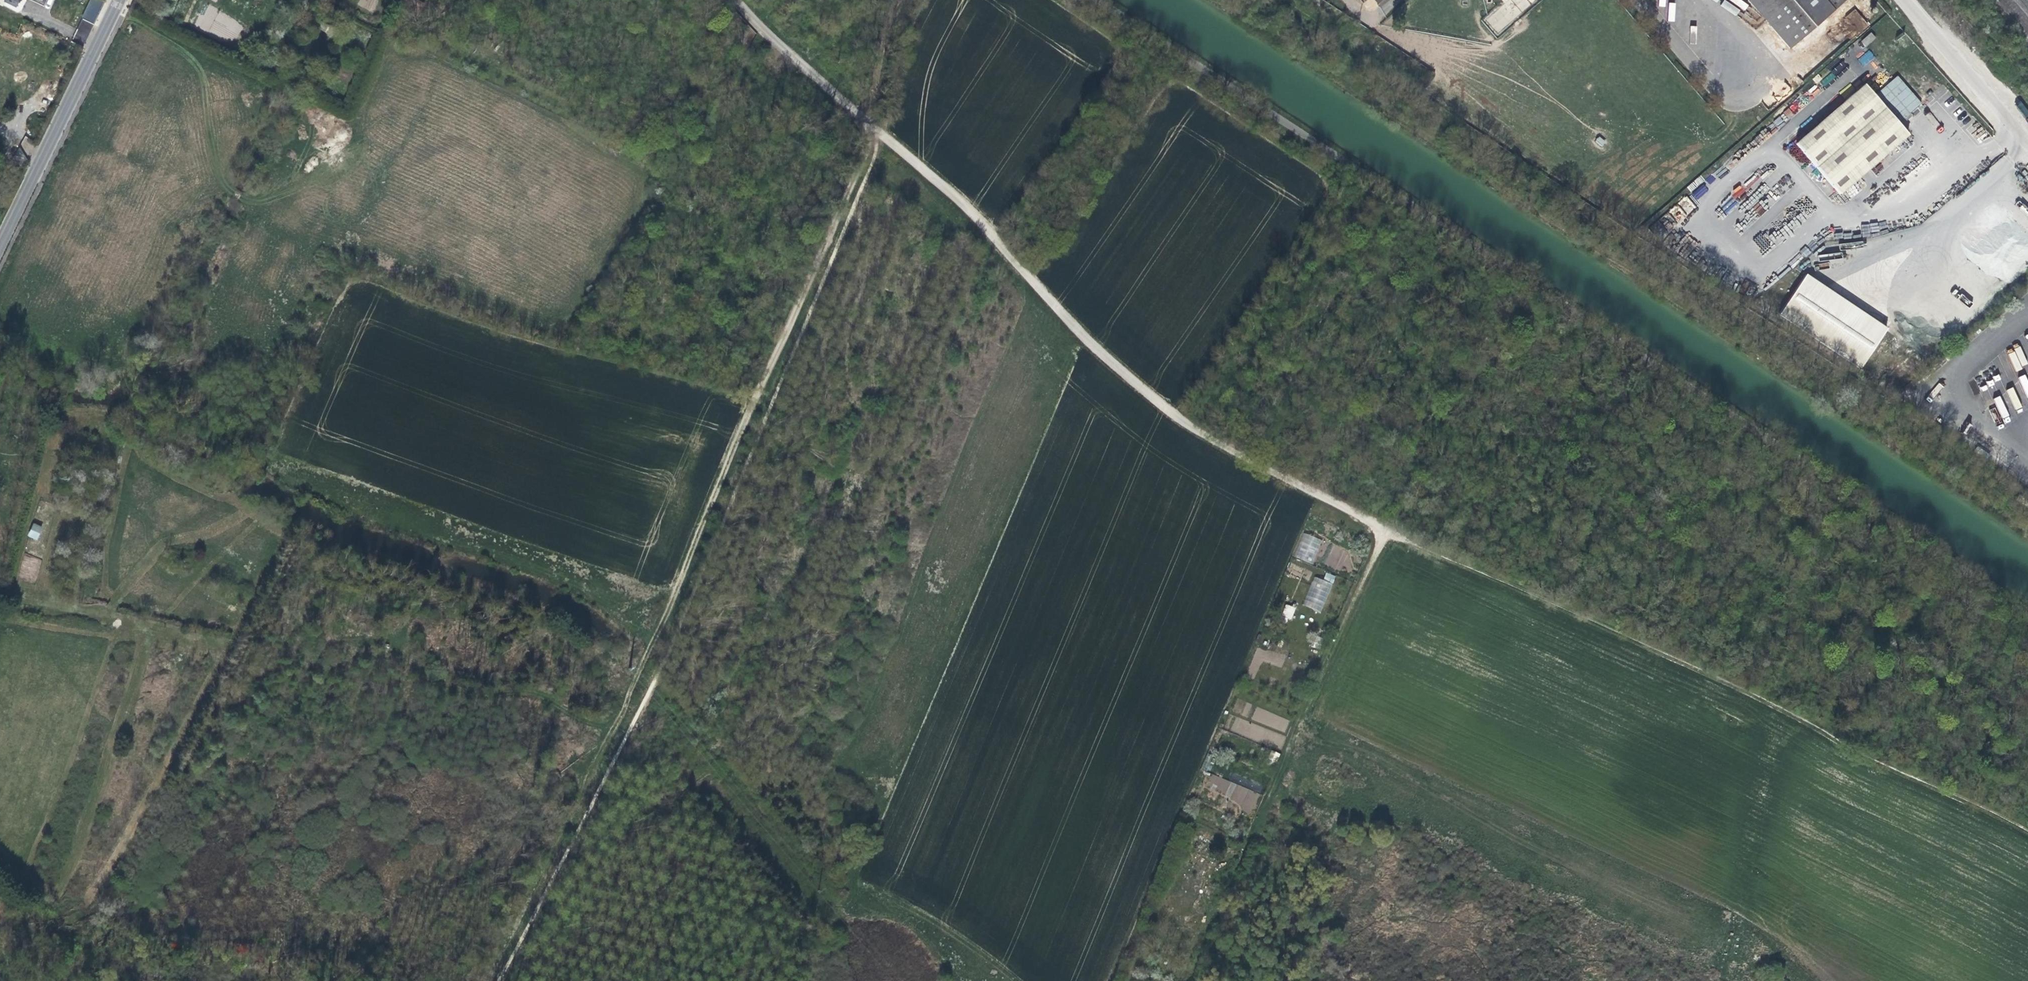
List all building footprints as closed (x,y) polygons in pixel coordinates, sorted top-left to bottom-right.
[(82,19),(95,24),(104,3),(98,0),(90,0),(82,19)] [(1790,49),(1847,0),(1747,0),(1790,49)] [(1860,42),(1865,47),(1875,38),(1870,33),(1860,42)] [(1822,79),(1817,75),(1812,79),(1816,84),(1822,79)] [(1907,135),(1864,85),(1795,144),(1839,194),(1907,135)] [(1912,105),(1899,118),(1911,132),(1925,120),(1922,116),(1935,104),(1939,108),(1948,100),(1935,85),(1926,94),(1923,91),(1910,103),(1912,105)] [(1779,317),(1864,368),(1890,325),(1805,274),(1779,317)] [(29,535),(37,538),(41,528),(33,525),(29,535)] [(1302,533),(1296,559),(1314,563),(1321,538),(1302,533)] [(1322,612),(1335,575),(1326,572),(1324,579),(1314,576),(1303,606),(1322,612)] [(1282,615),(1292,619),(1296,607),(1286,604),(1282,615)] [(1279,754),(1271,751),(1268,759),(1276,762),(1279,754)] [(1253,810),(1259,793),(1212,775),(1206,791),(1253,810)]
